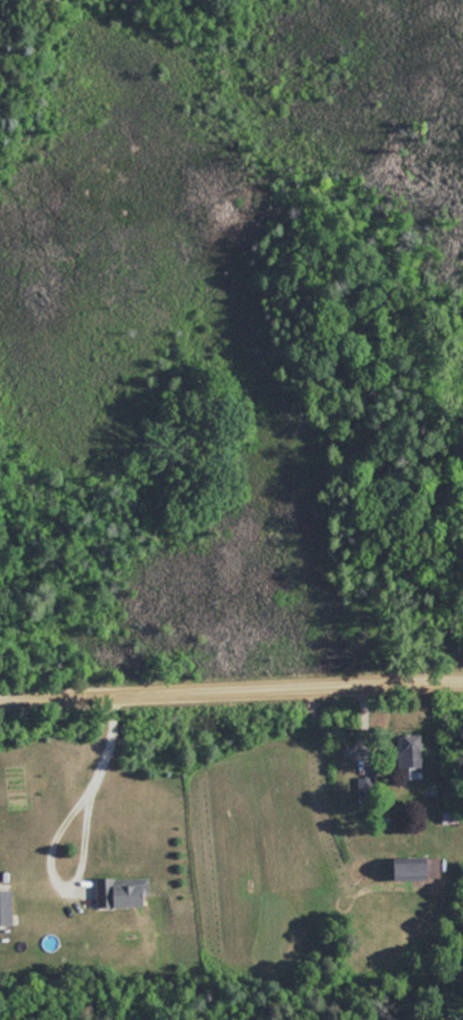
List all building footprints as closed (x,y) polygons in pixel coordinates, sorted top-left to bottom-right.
[(422,773),(422,735),(404,735),(404,773),(422,773)] [(153,907),(152,878),(94,879),(94,908),(153,907)] [(0,890),(0,923),(15,923),(15,890),(0,890)]
